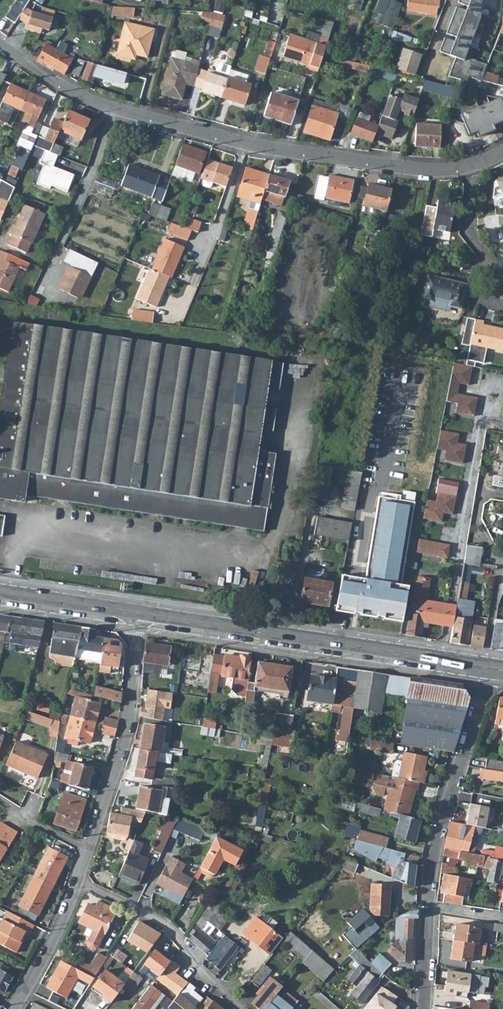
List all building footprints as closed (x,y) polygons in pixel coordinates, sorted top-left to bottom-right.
[(5,17),(14,23),(18,18),(25,7),(29,0),(16,0),(5,17)] [(43,4),(51,8),(54,0),(36,0),(43,4)] [(225,1),(217,0),(215,11),(224,12),(225,1)] [(349,8),(359,11),(363,0),(351,0),(349,8)] [(389,0),(379,0),(374,11),(379,13),(376,21),(376,22),(381,24),(392,28),(396,18),(401,4),(389,0)] [(406,10),(436,14),(437,8),(438,8),(439,0),(407,0),(406,10)] [(458,2),(468,6),(467,10),(457,6),(446,33),(456,36),(455,40),(445,36),(440,51),(456,57),(449,76),(461,79),(467,81),(469,76),(480,81),(481,80),(484,72),(486,65),(465,57),(469,46),(477,49),(478,45),(471,42),(480,18),(480,14),(488,14),(488,10),(481,9),(481,0),(459,0),(458,2)] [(25,7),(18,18),(24,22),(28,23),(26,28),(40,33),(42,28),(49,30),(55,10),(42,6),(40,14),(32,11),(25,7)] [(134,8),(113,6),(110,15),(133,17),(134,8)] [(200,20),(210,22),(212,12),(202,12),(200,20)] [(225,16),(212,12),(210,22),(209,25),(222,29),(225,16)] [(333,22),(326,20),(321,36),(307,32),(305,39),(289,35),(282,57),(306,64),(305,68),(317,72),(321,62),(322,56),(333,22)] [(154,29),(124,22),(116,55),(131,59),(133,53),(136,53),(136,55),(147,58),(154,29)] [(58,37),(46,31),(43,38),(54,44),(58,37)] [(411,37),(396,32),(394,38),(409,43),(411,37)] [(67,45),(60,42),(57,47),(55,50),(51,48),(49,52),(42,48),(36,60),(42,64),(43,62),(64,74),(72,59),(62,54),(64,51),(67,45)] [(358,47),(354,45),(349,59),(359,62),(361,56),(356,55),(358,47)] [(186,53),(174,50),(172,52),(170,57),(190,63),(191,59),(185,57),(186,53)] [(420,55),(403,50),(396,73),(412,77),(420,55)] [(265,74),(270,58),(260,55),(255,71),(265,74)] [(347,61),(322,56),(321,62),(328,64),(328,65),(340,68),(340,67),(345,68),(347,61)] [(200,61),(191,59),(190,63),(170,57),(161,94),(181,99),(185,84),(187,79),(195,81),(198,69),(200,61)] [(84,61),(78,59),(71,74),(77,76),(84,61)] [(370,66),(347,61),(345,68),(367,72),(370,66)] [(98,66),(88,62),(81,79),(91,82),(94,76),(122,84),(124,73),(98,66)] [(217,64),(215,71),(228,75),(228,73),(229,70),(230,66),(220,63),(217,64)] [(396,73),(370,66),(367,72),(367,73),(394,81),(396,73)] [(202,89),(207,72),(198,69),(195,81),(193,86),(202,89)] [(215,71),(208,69),(207,72),(202,89),(201,91),(209,94),(214,95),(221,98),(227,78),(228,75),(215,71)] [(228,75),(227,78),(245,83),(247,75),(229,70),(228,73),(228,75)] [(498,76),(484,72),(481,80),(484,81),(496,84),(498,76)] [(245,83),(227,78),(221,98),(244,105),(251,85),(245,83)] [(452,87),(425,80),(421,90),(451,97),(452,87)] [(10,83),(0,105),(0,120),(4,122),(7,123),(13,108),(7,106),(8,104),(20,109),(28,91),(10,83)] [(46,99),(28,91),(20,109),(26,112),(21,122),(27,125),(18,145),(20,146),(7,175),(14,178),(18,168),(21,170),(29,154),(32,145),(37,135),(37,136),(42,124),(36,122),(46,99)] [(294,100),(271,92),(264,114),(273,117),(272,119),(290,125),(298,101),(299,97),(295,96),(294,100)] [(402,100),(389,95),(378,126),(375,132),(391,138),(398,121),(395,120),(398,110),(404,112),(403,114),(412,118),(414,112),(418,100),(404,94),(402,100)] [(461,115),(469,135),(476,132),(478,137),(494,130),(492,126),(502,121),(502,94),(500,99),(461,115)] [(339,107),(314,99),(303,132),(328,140),(337,114),(337,113),(339,107)] [(89,120),(68,111),(63,123),(56,137),(77,147),(89,120)] [(370,117),(359,113),(357,118),(351,134),(372,142),(375,132),(378,126),(368,122),(370,117)] [(63,123),(54,119),(49,128),(45,139),(38,136),(37,136),(37,135),(32,145),(44,150),(49,152),(53,144),(56,137),(63,123)] [(441,125),(416,123),(414,146),(440,148),(441,125)] [(49,128),(43,125),(38,136),(45,139),(49,128)] [(62,147),(53,144),(49,152),(57,155),(59,156),(62,147)] [(205,153),(182,144),(175,164),(198,173),(205,153)] [(44,150),(32,145),(29,154),(41,158),(44,150)] [(49,152),(44,150),(41,158),(39,163),(43,165),(36,183),(49,188),(50,185),(66,192),(73,175),(58,168),(57,170),(52,168),(52,166),(57,155),(49,152)] [(232,168),(207,160),(201,179),(202,179),(211,182),(225,187),(232,168)] [(169,180),(128,165),(121,185),(161,200),(169,180)] [(253,170),(246,168),(237,196),(250,200),(248,208),(252,209),(246,228),(244,235),(244,236),(249,238),(261,199),(269,175),(260,172),(259,176),(252,174),(253,170)] [(91,189),(111,197),(117,181),(98,173),(91,189)] [(289,181),(269,175),(261,199),(270,202),(281,206),(289,181)] [(354,180),(329,175),(324,197),(349,203),(354,180)] [(493,198),(495,198),(496,205),(502,204),(502,201),(502,177),(496,180),(495,182),(493,198)] [(0,219),(9,198),(11,193),(12,192),(14,187),(0,179),(0,219)] [(210,187),(211,182),(202,179),(201,184),(202,186),(208,188),(210,187)] [(392,190),(368,184),(363,206),(386,211),(387,208),(392,190)] [(309,188),(300,185),(295,201),(306,204),(308,197),(307,197),(309,188)] [(436,207),(426,205),(424,218),(421,232),(420,235),(431,237),(433,229),(449,232),(454,203),(437,200),(436,207)] [(159,206),(152,204),(149,214),(155,216),(159,206)] [(44,214),(24,205),(15,226),(13,225),(9,234),(11,235),(7,244),(26,253),(30,243),(31,243),(44,214)] [(170,209),(160,205),(159,206),(155,216),(155,217),(165,221),(170,209)] [(252,209),(248,208),(242,227),(246,228),(252,209)] [(286,214),(279,212),(268,245),(269,245),(276,247),(286,214)] [(201,223),(187,218),(184,227),(191,230),(198,232),(201,223)] [(184,227),(171,223),(167,232),(187,240),(191,230),(184,227)] [(227,227),(222,226),(218,239),(223,240),(226,231),(227,227)] [(184,247),(164,238),(151,269),(169,276),(171,277),(180,256),(184,247)] [(276,247),(269,245),(265,258),(272,260),(276,247)] [(97,263),(69,249),(63,261),(71,265),(65,278),(61,279),(58,286),(59,289),(77,298),(81,296),(97,263)] [(1,251),(0,252),(0,288),(8,292),(19,267),(26,270),(29,263),(15,257),(1,251)] [(151,269),(149,268),(136,298),(155,307),(164,286),(169,276),(151,269)] [(466,284),(427,274),(421,299),(432,301),(431,305),(448,310),(449,306),(460,308),(466,284)] [(34,285),(25,304),(36,305),(43,290),(34,285)] [(153,312),(132,309),(131,319),(152,322),(153,312)] [(469,344),(475,319),(466,317),(460,344),(468,346),(469,344)] [(475,319),(469,344),(468,346),(464,364),(471,366),(473,362),(480,363),(484,348),(502,352),(502,330),(487,326),(485,327),(482,326),(482,325),(483,321),(475,319)] [(12,322),(0,399),(0,459),(1,459),(0,463),(0,498),(23,501),(24,494),(263,531),(266,508),(270,509),(271,502),(267,502),(269,493),(272,493),(273,487),(270,486),(275,453),(257,451),(271,361),(12,322)] [(290,336),(256,332),(255,336),(290,341),(290,336)] [(283,363),(273,361),(268,389),(278,390),(283,363)] [(472,367),(454,363),(446,401),(457,404),(455,413),(474,416),(478,398),(457,394),(460,383),(469,385),(472,367)] [(276,409),(266,407),(262,429),(272,431),(276,409)] [(459,434),(440,430),(437,449),(446,451),(444,460),(462,464),(466,445),(457,443),(459,434)] [(310,498),(325,500),(331,467),(316,464),(310,498)] [(433,465),(427,464),(423,482),(430,483),(433,465)] [(347,470),(340,508),(354,510),(361,473),(347,470)] [(397,492),(392,514),(403,516),(407,494),(409,486),(398,484),(397,492)] [(456,496),(437,493),(436,502),(427,500),(423,518),(441,522),(443,513),(452,515),(456,496)] [(351,523),(317,516),(314,533),(348,540),(351,523)] [(445,545),(419,540),(418,546),(444,551),(445,545)] [(482,548),(466,545),(465,555),(463,564),(471,565),(479,566),(482,548)] [(444,551),(418,546),(416,552),(443,557),(444,551)] [(383,554),(372,552),(371,557),(369,569),(379,571),(383,554)] [(370,557),(362,555),(360,562),(369,564),(370,557)] [(471,565),(463,564),(460,582),(468,583),(471,565)] [(365,567),(360,566),(354,591),(356,596),(353,595),(352,598),(345,597),(346,590),(339,589),(337,602),(343,603),(342,605),(339,625),(358,627),(360,618),(359,617),(368,575),(364,574),(365,567)] [(380,631),(388,594),(388,592),(380,591),(381,585),(377,584),(379,571),(369,569),(368,575),(359,617),(360,618),(372,620),(370,629),(380,631)] [(412,571),(406,569),(403,584),(409,586),(412,571)] [(431,578),(419,576),(418,581),(417,581),(414,599),(412,599),(406,635),(420,637),(422,626),(427,627),(428,622),(443,624),(447,605),(426,601),(431,578)] [(331,583),(304,578),(299,601),(327,606),(331,583)] [(400,583),(390,580),(388,594),(380,631),(395,633),(401,596),(397,596),(400,583)] [(456,606),(456,607),(453,626),(450,639),(450,642),(467,645),(471,624),(473,610),(474,601),(466,600),(468,583),(460,582),(456,606)] [(451,605),(447,605),(443,624),(447,625),(453,626),(456,606),(451,605)] [(5,638),(7,630),(19,633),(21,618),(0,615),(0,637),(5,638)] [(39,648),(43,622),(21,618),(19,633),(17,645),(39,648)] [(495,618),(490,648),(502,650),(502,625),(501,624),(502,619),(495,618)] [(82,628),(53,623),(51,643),(64,645),(63,655),(76,657),(82,628)] [(486,627),(473,625),(470,645),(482,647),(486,627)] [(76,657),(76,660),(84,661),(85,657),(100,660),(103,638),(103,636),(93,634),(94,629),(82,628),(76,657)] [(5,638),(4,643),(17,645),(19,633),(7,630),(5,638)] [(100,660),(99,664),(118,668),(122,644),(118,640),(103,638),(100,660)] [(143,662),(142,673),(153,674),(154,664),(167,666),(170,647),(146,643),(143,662)] [(203,673),(212,674),(214,655),(205,654),(203,673)] [(247,690),(252,658),(240,656),(240,657),(226,655),(226,657),(214,655),(212,674),(210,684),(215,685),(217,674),(223,675),(223,677),(233,678),(231,690),(237,696),(246,697),(247,690)] [(258,662),(254,686),(289,692),(292,667),(258,662)] [(332,704),(331,710),(333,712),(342,713),(339,734),(349,736),(350,727),(353,709),(359,671),(338,668),(336,680),(332,704)] [(359,671),(353,709),(359,710),(381,714),(384,693),(387,675),(359,671)] [(300,674),(298,688),(308,690),(306,700),(332,704),(336,680),(300,674)] [(387,675),(384,693),(403,696),(403,701),(407,704),(402,735),(401,744),(452,752),(469,699),(459,685),(418,678),(404,678),(387,675)] [(71,683),(70,689),(75,691),(77,691),(78,685),(71,683)] [(139,708),(139,717),(162,721),(164,708),(170,709),(172,693),(147,690),(144,708),(139,708)] [(246,697),(244,712),(252,714),(255,691),(247,690),(246,697)] [(76,696),(71,716),(95,723),(101,703),(84,698),(85,694),(77,691),(75,691),(73,695),(76,696)] [(107,691),(105,699),(116,702),(118,694),(107,691)] [(499,697),(495,724),(502,725),(502,698),(499,697)] [(41,708),(32,705),(30,710),(40,713),(41,708)] [(353,709),(350,727),(356,728),(359,710),(353,709)] [(29,712),(26,719),(50,728),(52,721),(49,719),(38,716),(29,712)] [(277,714),(273,738),(290,740),(292,717),(277,714)] [(95,723),(71,716),(66,737),(69,738),(68,742),(78,745),(79,740),(89,743),(95,723)] [(106,718),(104,726),(117,729),(119,721),(106,718)] [(205,719),(203,728),(216,730),(217,721),(205,719)] [(60,739),(63,724),(56,722),(51,736),(60,739)] [(144,725),(140,750),(158,753),(161,754),(165,728),(144,725)] [(104,726),(102,734),(115,738),(117,729),(104,726)] [(273,738),(258,736),(257,744),(258,744),(266,746),(261,769),(266,770),(272,743),(273,738)] [(60,740),(58,750),(65,752),(67,742),(60,740)] [(394,743),(372,740),(371,749),(393,753),(394,743)] [(16,742),(6,765),(38,778),(47,755),(16,742)] [(140,750),(136,776),(154,779),(155,772),(156,761),(158,753),(140,750)] [(158,753),(156,761),(168,763),(169,755),(167,755),(161,754),(158,753)] [(402,763),(399,779),(418,784),(421,785),(427,758),(404,753),(402,763)] [(484,769),(502,772),(502,762),(485,759),(484,769)] [(395,764),(392,778),(399,779),(402,763),(398,762),(395,764)] [(66,774),(64,782),(63,783),(89,791),(92,781),(89,780),(92,769),(76,763),(72,776),(66,774)] [(481,768),(479,778),(502,782),(502,779),(502,772),(484,769),(481,768)] [(155,772),(154,779),(167,781),(168,774),(155,772)] [(392,778),(379,775),(378,780),(375,780),(373,788),(375,793),(385,796),(386,792),(390,792),(384,811),(391,813),(407,818),(410,809),(408,808),(410,799),(412,800),(414,792),(416,792),(418,784),(399,779),(392,778)] [(154,779),(153,785),(174,789),(174,783),(167,781),(154,779)] [(263,784),(260,802),(268,804),(272,785),(264,784),(263,784)] [(139,787),(135,810),(146,812),(158,814),(162,791),(139,787)] [(465,825),(472,826),(484,829),(489,796),(470,792),(465,825)] [(64,795),(54,825),(76,831),(85,801),(64,795)] [(260,805),(255,831),(262,834),(268,808),(267,807),(260,805)] [(380,810),(362,805),(360,812),(378,817),(380,810)] [(108,827),(106,833),(128,837),(131,821),(141,822),(145,813),(122,808),(121,815),(111,813),(108,827)] [(407,818),(391,813),(390,817),(399,820),(393,838),(414,844),(421,822),(407,818)] [(169,815),(154,849),(162,853),(169,836),(178,818),(178,817),(169,815)] [(178,818),(169,836),(176,839),(179,832),(183,821),(178,818)] [(183,821),(179,832),(200,841),(204,829),(183,821)] [(0,825),(0,859),(16,832),(1,823),(0,825)] [(451,824),(444,849),(456,851),(461,831),(471,832),(472,826),(465,825),(451,824)] [(359,831),(356,841),(385,849),(388,839),(359,831)] [(216,837),(199,868),(213,876),(223,860),(233,867),(242,852),(216,837)] [(129,851),(118,876),(138,885),(149,860),(139,855),(144,844),(134,840),(129,851)] [(356,841),(354,850),(374,862),(376,859),(385,863),(385,864),(394,869),(390,880),(400,884),(410,887),(418,858),(404,854),(356,841)] [(48,848),(34,876),(52,886),(67,858),(48,848)] [(444,849),(442,857),(465,861),(465,865),(487,870),(488,861),(489,857),(479,855),(470,854),(456,851),(444,849)] [(165,888),(182,898),(192,879),(181,873),(186,864),(172,856),(156,883),(165,888)] [(346,861),(340,868),(354,874),(358,866),(350,863),(346,861)] [(485,883),(502,886),(502,887),(502,877),(499,876),(501,863),(488,861),(487,870),(485,883)] [(443,895),(441,904),(459,907),(463,887),(460,886),(461,879),(445,876),(443,875),(439,894),(443,895)] [(52,886),(34,876),(18,906),(37,916),(52,886)] [(229,876),(218,892),(223,895),(234,879),(233,879),(229,876)] [(371,885),(368,916),(387,917),(389,886),(371,885)] [(163,896),(178,905),(182,898),(165,888),(163,893),(163,896)] [(88,904),(79,923),(92,929),(88,938),(87,941),(87,944),(89,946),(91,947),(95,947),(97,946),(99,944),(115,911),(98,902),(96,907),(88,904)] [(6,911),(0,923),(0,945),(17,953),(22,943),(20,942),(25,932),(29,934),(33,926),(6,911)] [(395,919),(394,920),(393,943),(386,954),(397,961),(397,963),(410,963),(411,920),(415,920),(415,911),(409,911),(395,919)] [(204,912),(200,917),(207,922),(209,924),(213,918),(204,912)] [(260,921),(256,918),(243,933),(269,953),(281,938),(271,929),(276,923),(265,914),(260,921)] [(200,917),(189,934),(192,936),(189,940),(205,953),(215,941),(202,930),(207,922),(200,917)] [(163,931),(140,918),(136,926),(151,936),(149,939),(155,942),(163,931)] [(490,928),(491,922),(473,919),(472,924),(490,928)] [(493,924),(492,932),(502,934),(502,925),(495,924),(493,924)] [(454,926),(452,942),(472,945),(476,946),(478,929),(454,926)] [(222,937),(206,957),(221,970),(237,948),(222,937)] [(300,942),(293,949),(305,961),(311,953),(300,942)] [(452,942),(449,959),(469,963),(472,945),(452,942)] [(112,946),(108,954),(133,972),(138,965),(112,946)] [(149,969),(159,977),(170,961),(155,950),(140,969),(145,974),(149,969)] [(65,952),(60,960),(94,977),(99,968),(92,964),(65,952)] [(99,953),(92,964),(99,968),(106,956),(99,953)] [(311,953),(305,961),(325,981),(332,973),(311,953)] [(352,953),(346,959),(366,974),(349,995),(361,1005),(379,983),(376,980),(380,975),(370,967),(352,953)] [(373,964),(370,967),(380,975),(386,980),(387,980),(391,975),(389,974),(393,968),(380,959),(375,965),(373,964)] [(94,977),(60,960),(46,987),(66,998),(78,976),(90,983),(94,977)] [(4,991),(12,976),(5,971),(7,967),(0,963),(0,989),(4,991)] [(263,967),(251,982),(259,988),(270,973),(263,967)] [(188,968),(181,977),(187,981),(194,973),(188,968)] [(92,989),(111,1003),(122,988),(125,983),(106,969),(92,989)] [(125,983),(122,988),(131,995),(142,979),(133,972),(125,983)] [(466,993),(476,995),(478,978),(446,973),(443,996),(465,999),(466,993)] [(205,997),(188,982),(168,1007),(170,1008),(194,1008),(205,997)] [(152,986),(134,1008),(155,1008),(156,1007),(152,1004),(160,993),(152,986)] [(256,1008),(265,1008),(275,997),(278,993),(270,986),(253,1006),(256,1008)] [(297,1003),(286,994),(280,1001),(275,997),(265,1008),(292,1008),(297,1003)] [(197,1008),(220,1008),(207,997),(197,1008)]
